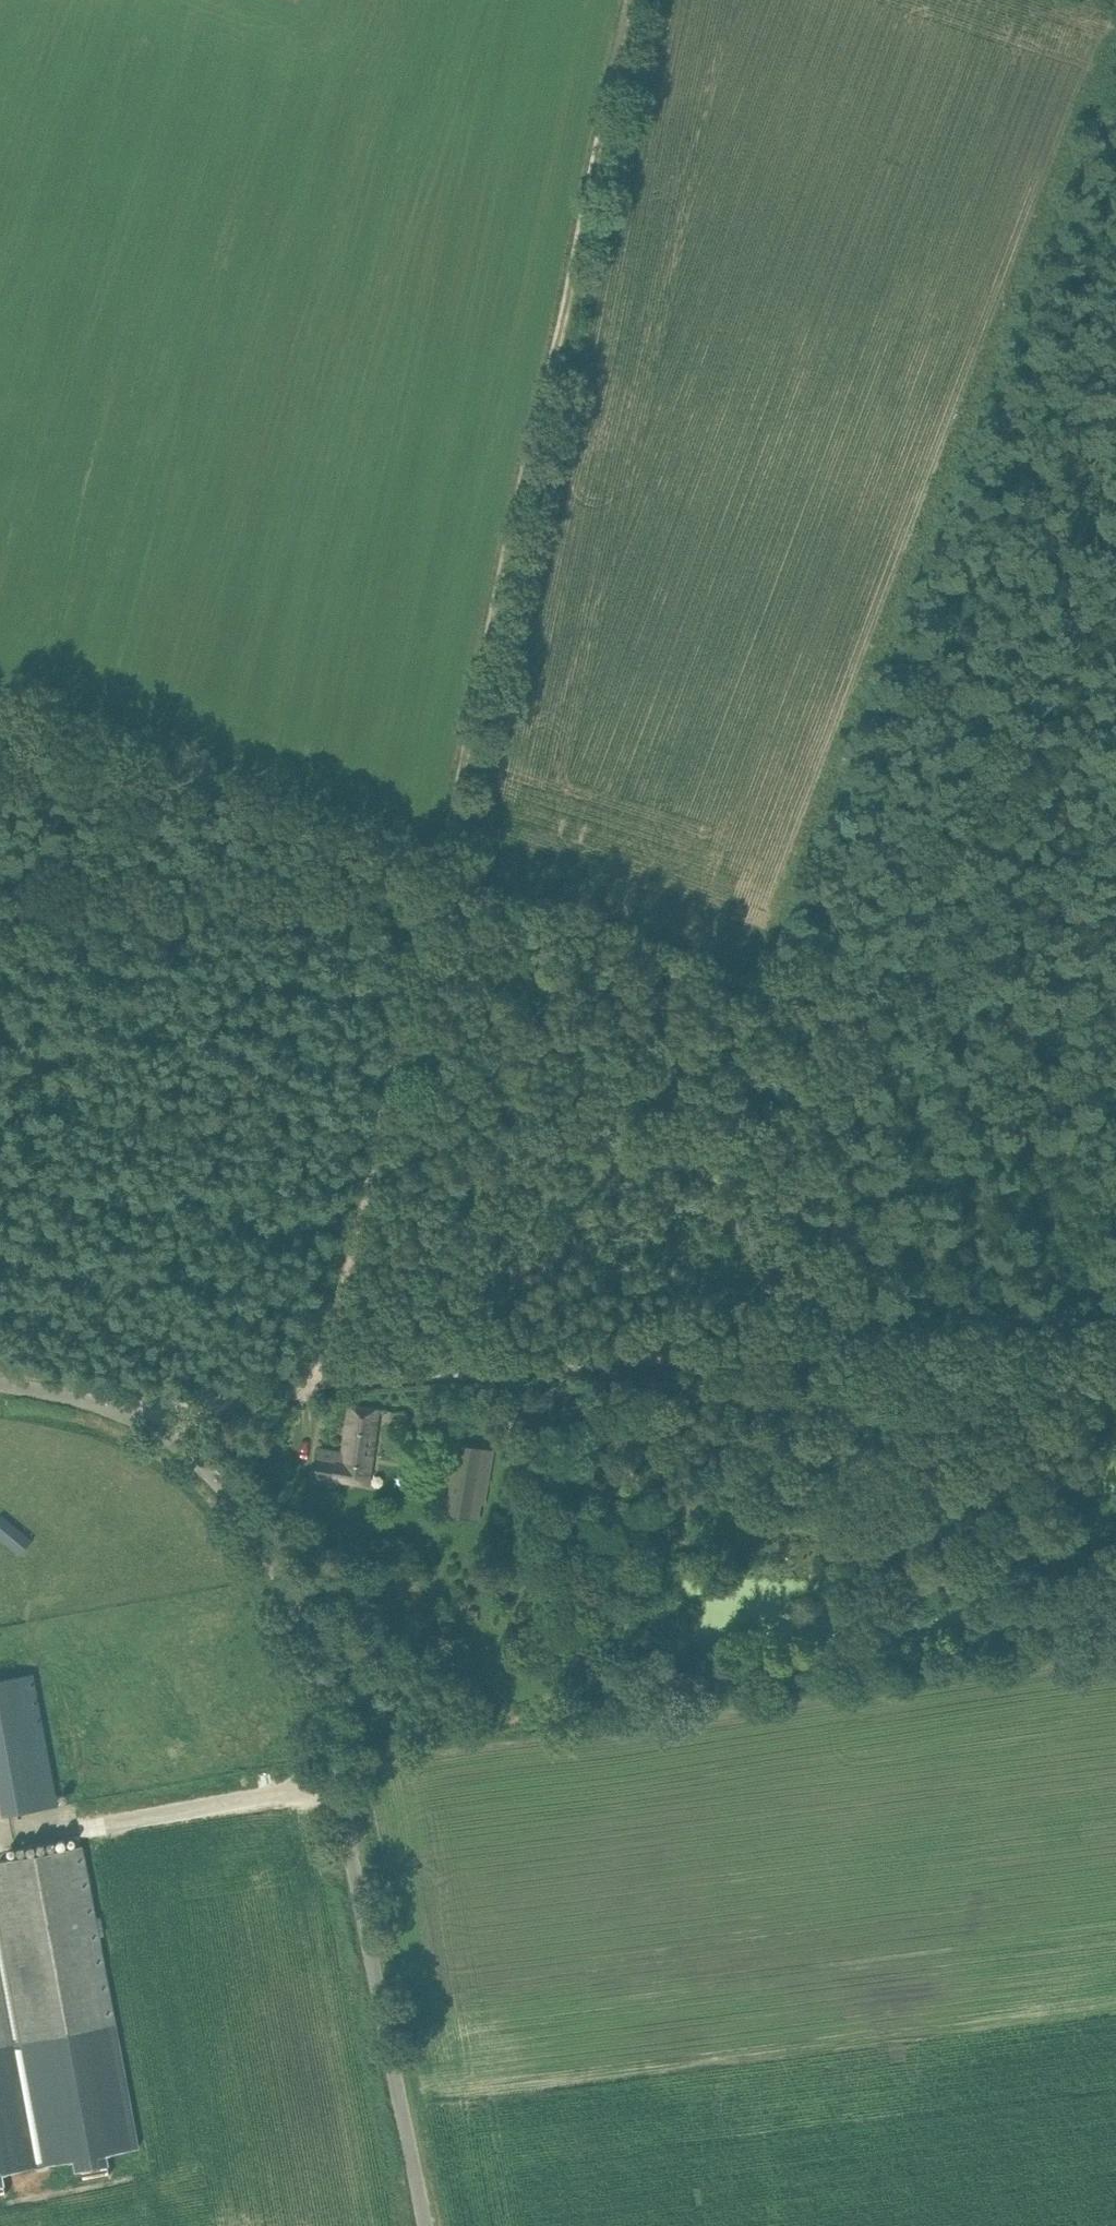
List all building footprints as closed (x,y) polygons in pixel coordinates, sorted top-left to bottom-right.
[(372,1463),(379,1412),(352,1407),(343,1462),(319,1457),(315,1478),(333,1481),(333,1478),(368,1484),(372,1463)] [(489,1452),(459,1447),(451,1499),(480,1504),(489,1452)] [(33,1537),(0,1516),(0,1539),(23,1554),(33,1537)] [(33,1673),(0,1679),(0,1795),(4,1815),(58,1805),(33,1673)] [(6,2194),(2,2173),(75,2159),(79,2181),(110,2175),(106,2154),(138,2148),(95,1918),(100,1917),(96,1901),(92,1901),(82,1845),(0,1860),(0,2195),(6,2194)]
